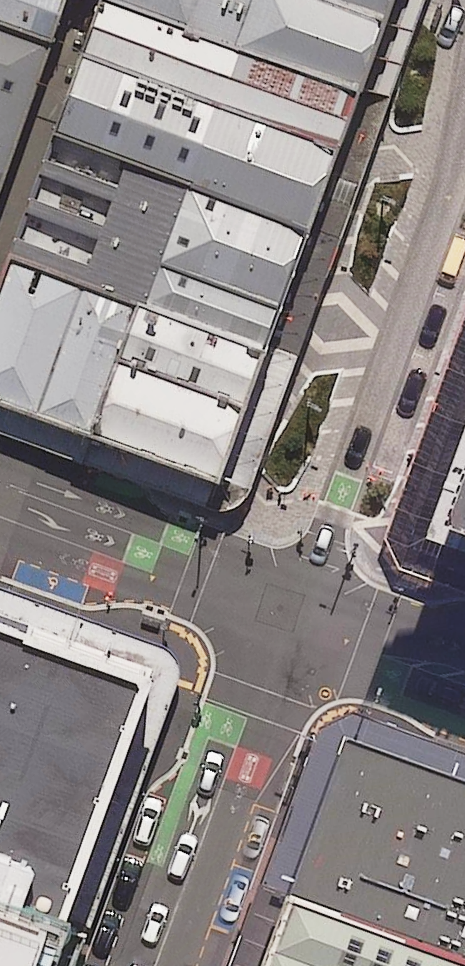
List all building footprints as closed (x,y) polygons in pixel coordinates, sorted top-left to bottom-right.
[(71,34),(81,0),(0,0),(0,9),(71,34)] [(98,43),(342,130),(363,66),(248,27),(167,0),(114,0),(98,43)] [(248,27),(258,0),(167,0),(248,27)] [(363,66),(387,0),(258,0),(248,27),(363,66)] [(0,43),(0,241),(63,66),(0,43)] [(70,122),(313,209),(342,130),(98,43),(70,122)] [(200,169),(108,426),(157,443),(221,466),(313,209),(200,169)] [(30,244),(0,327),(0,387),(108,426),(157,290),(30,244)] [(437,539),(464,549),(464,459),(437,539)] [(154,672),(0,617),(0,891),(66,915),(154,672)] [(365,717),(303,889),(464,947),(464,754),(365,717)] [(303,889),(276,965),(464,965),(464,947),(303,889)] [(66,915),(0,891),(0,965),(51,965),(66,915)]
